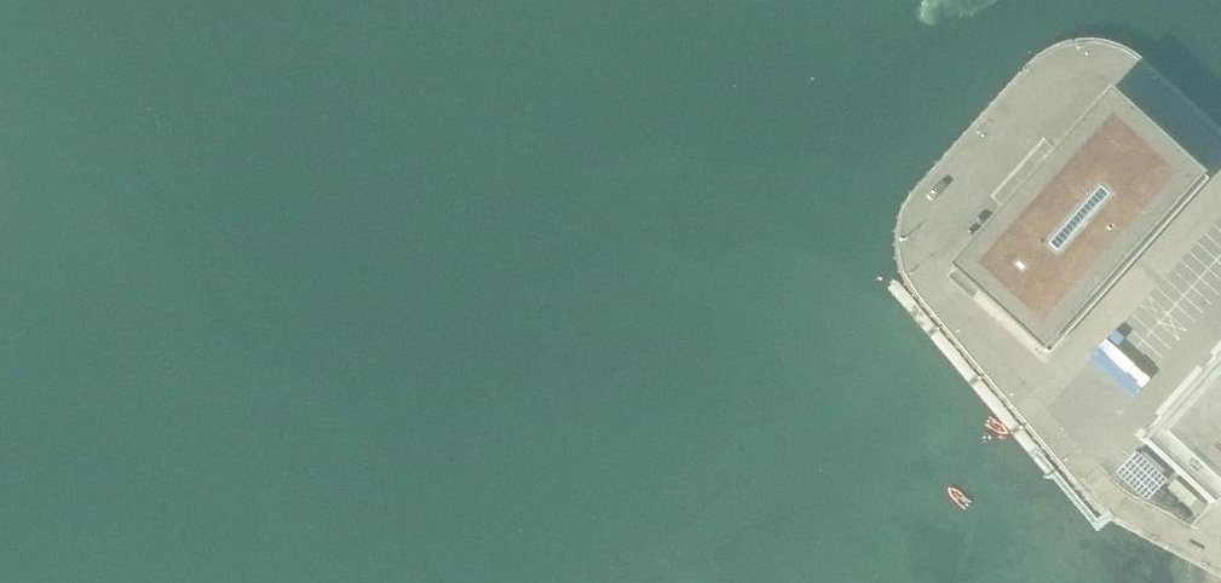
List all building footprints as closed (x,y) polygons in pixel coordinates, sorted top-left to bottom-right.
[(1046,354),(1205,179),(1185,161),(1185,159),(1176,151),(1174,151),(1129,110),(1129,109),(1119,100),(1117,102),(1119,104),(1068,160),(1066,158),(1064,160),(1075,170),(1024,226),(1014,216),(1012,218),(1014,220),(963,276),(961,274),(959,276),(969,285),(970,285),(1015,326),(1015,328),(1025,336),(1026,336),(1046,354)] [(1139,440),(1210,504),(1220,493),(1220,350),(1139,440)]
